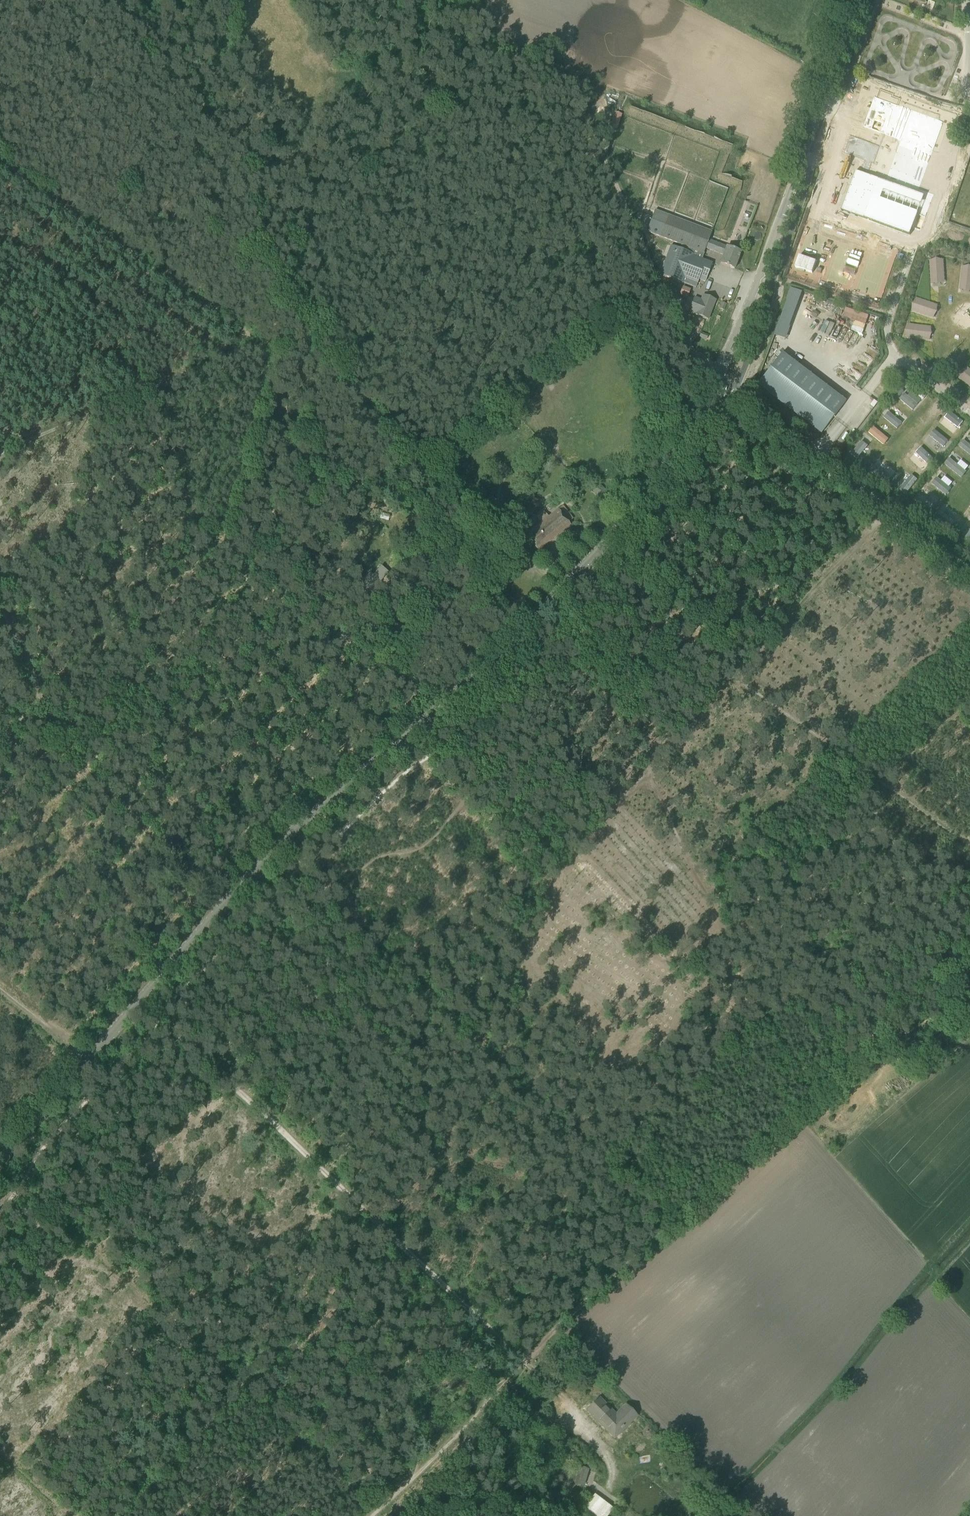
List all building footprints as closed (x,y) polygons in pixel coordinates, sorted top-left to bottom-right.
[(848,168),(834,209),(904,233),(907,225),(915,228),(926,195),(910,189),(935,117),(883,100),(886,91),(871,86),(869,95),(865,94),(855,124),(876,131),(872,143),(866,160),(864,160),(859,172),(853,170),(848,168)] [(615,113),(610,127),(616,129),(621,115),(615,113)] [(842,133),(836,150),(857,157),(853,170),(859,172),(864,160),(866,160),(872,143),(842,133)] [(655,211),(647,232),(660,237),(682,245),(681,248),(680,249),(678,249),(671,246),(660,275),(682,283),(683,283),(695,288),(699,279),(704,281),(705,282),(712,262),(711,262),(700,258),(702,252),(704,253),(706,247),(724,254),(720,264),(734,269),(741,252),(731,249),(726,247),(718,244),(708,240),(712,232),(669,216),(655,211)] [(928,258),(929,283),(943,283),(942,258),(928,258)] [(969,290),(969,266),(959,266),(958,289),(969,290)] [(683,286),(680,295),(687,297),(690,289),(683,286)] [(791,288),(787,300),(798,304),(802,292),(791,288)] [(694,298),(689,311),(696,313),(695,315),(707,320),(715,300),(703,295),(701,301),(694,298)] [(908,310),(932,318),(936,304),(913,297),(908,310)] [(839,317),(863,325),(867,315),(843,307),(839,317)] [(904,325),(904,338),(928,339),(929,326),(904,325)] [(845,402),(781,354),(757,386),(821,434),(845,402)] [(909,385),(897,398),(910,410),(922,397),(909,385)] [(894,407),(889,413),(884,409),(879,413),(895,428),(905,418),(894,407)] [(948,409),(936,421),(951,434),(962,422),(948,409)] [(884,445),(889,437),(871,426),(866,433),(884,445)] [(940,451),(947,439),(930,428),(922,440),(940,451)] [(969,455),(969,433),(968,432),(958,446),(969,455)] [(899,468),(877,452),(882,447),(865,434),(848,455),(886,485),(899,468)] [(924,469),(932,458),(916,447),(908,458),(924,469)] [(958,466),(962,461),(953,454),(945,464),(959,474),(963,469),(958,466)] [(778,467),(789,475),(794,468),(783,460),(778,467)] [(504,465),(500,469),(505,474),(509,470),(504,465)] [(896,488),(907,495),(918,479),(907,472),(896,488)] [(944,495),(953,485),(942,476),(937,481),(934,478),(930,483),(944,495)] [(599,485),(592,491),(602,502),(609,495),(599,485)] [(932,516),(943,499),(923,486),(912,503),(932,516)] [(492,503),(486,510),(495,518),(502,511),(492,503)] [(540,524),(525,535),(531,543),(537,551),(570,525),(569,523),(572,520),(562,507),(558,510),(546,519),(542,514),(537,518),(536,519),(540,524)] [(939,521),(949,530),(961,516),(952,507),(939,521)] [(960,520),(957,525),(963,528),(966,523),(960,520)] [(969,522),(961,538),(969,542),(969,522)] [(370,574),(366,580),(372,585),(369,588),(373,592),(381,583),(380,582),(388,572),(382,567),(374,577),(370,574)] [(587,1411),(594,1418),(615,1439),(638,1418),(627,1406),(617,1416),(600,1398),(587,1411)] [(575,1484),(576,1484),(584,1487),(589,1470),(579,1467),(575,1484)]
